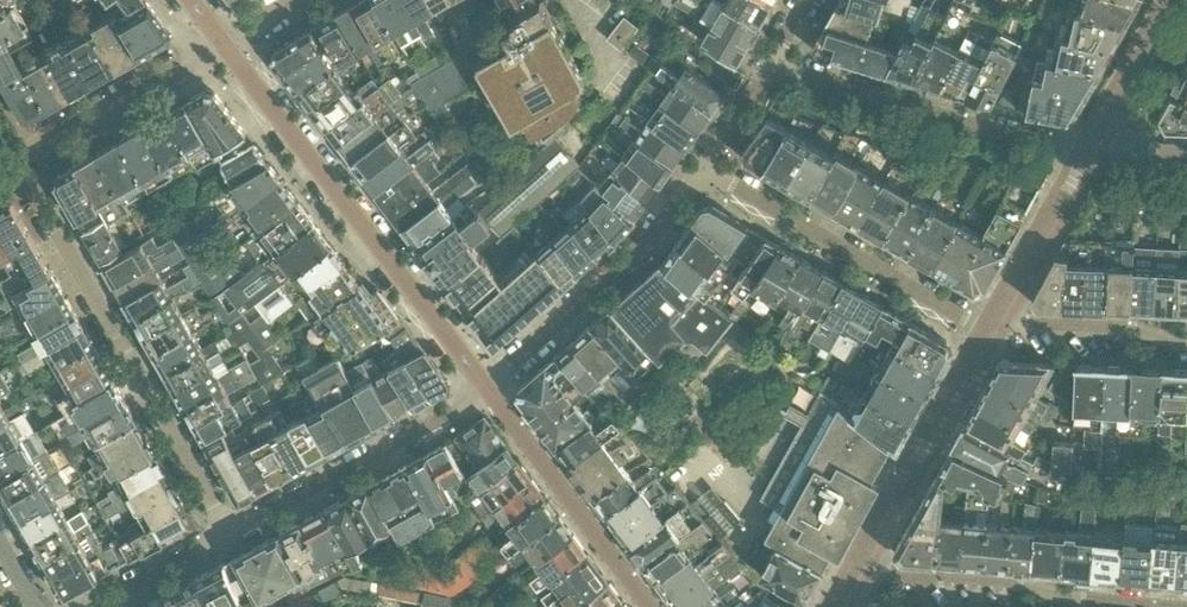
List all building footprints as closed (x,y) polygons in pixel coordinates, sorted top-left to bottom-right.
[(109,13),(121,6),(128,3),(133,0),(101,0),(102,0),(109,13)] [(134,55),(164,37),(165,37),(166,29),(144,0),(141,0),(130,7),(128,3),(121,6),(109,13),(118,26),(134,55)] [(354,4),(386,60),(395,55),(385,37),(394,32),(395,32),(377,0),(362,0),(354,4)] [(395,32),(394,32),(401,45),(422,33),(402,0),(377,0),(395,32)] [(422,33),(425,38),(434,33),(424,15),(435,9),(430,0),(402,0),(422,33)] [(435,9),(446,2),(456,20),(466,14),(458,0),(430,0),(435,9)] [(466,14),(475,9),(470,0),(458,0),(466,14)] [(538,2),(536,0),(501,0),(511,18),(538,2)] [(696,15),(747,45),(759,24),(718,0),(675,0),(674,2),(696,15)] [(759,24),(772,2),(768,0),(718,0),(759,24)] [(904,3),(897,0),(839,0),(836,5),(879,19),(883,7),(901,13),(904,3)] [(978,0),(953,0),(946,15),(912,81),(938,88),(968,28),(982,1),(978,0)] [(1071,10),(1126,24),(1125,24),(1132,11),(1133,11),(1138,0),(1137,0),(1074,0),(1071,10)] [(414,86),(427,103),(437,116),(449,109),(444,102),(471,86),(464,74),(479,63),(522,138),(567,112),(579,93),(576,85),(586,79),(540,1),(538,2),(511,18),(514,24),(501,31),(420,77),(411,82),(414,86)] [(1,38),(21,27),(7,3),(3,5),(0,7),(0,39),(1,38)] [(908,28),(902,39),(897,49),(885,73),(912,81),(946,15),(921,3),(919,8),(911,22),(909,27),(908,28)] [(354,4),(336,14),(358,52),(367,47),(377,65),(386,60),(354,4)] [(919,8),(910,4),(904,25),(909,27),(911,22),(919,8)] [(1037,12),(1049,16),(1052,6),(1041,4),(1037,12)] [(888,22),(879,19),(836,5),(825,24),(881,44),(888,22)] [(1061,21),(1057,36),(1112,49),(1113,48),(1112,48),(1120,34),(1126,24),(1071,10),(1070,9),(1066,22),(1061,21)] [(109,13),(85,26),(109,69),(134,55),(118,26),(109,13)] [(326,53),(333,66),(335,68),(344,60),(358,52),(336,14),(319,24),(333,49),(326,53)] [(747,45),(696,15),(691,23),(695,25),(694,26),(705,32),(701,40),(736,64),(738,60),(747,45)] [(621,47),(626,40),(637,27),(624,17),(608,38),(621,47)] [(273,60),(295,89),(333,66),(326,53),(333,49),(319,24),(275,50),(274,50),(272,60),(273,60)] [(897,49),(881,44),(825,24),(813,44),(816,52),(885,73),(897,49)] [(893,36),(902,39),(908,28),(897,25),(893,36)] [(85,26),(62,40),(86,82),(109,69),(85,26)] [(992,40),(968,28),(938,88),(964,96),(992,40)] [(993,41),(992,40),(964,96),(991,102),(1010,66),(1015,54),(1021,42),(997,32),(993,41)] [(1048,46),(1044,61),(1098,74),(1112,49),(1057,36),(1056,35),(1054,47),(1048,46)] [(0,39),(0,87),(16,115),(16,116),(24,118),(24,117),(40,108),(17,65),(1,38),(0,39)] [(62,40),(39,52),(63,95),(86,82),(62,40)] [(634,45),(628,52),(651,69),(656,73),(710,114),(725,93),(687,66),(679,77),(662,64),(634,45)] [(442,49),(433,54),(439,64),(448,59),(442,49)] [(39,52),(17,65),(40,108),(63,95),(39,52)] [(439,64),(433,54),(428,57),(433,67),(439,64)] [(1015,54),(1010,66),(1028,71),(1034,73),(1037,59),(1030,57),(1015,54)] [(1034,73),(1033,79),(1052,84),(1051,90),(1085,98),(1098,74),(1044,61),(1037,59),(1034,73)] [(295,89),(313,112),(347,85),(343,80),(339,75),(349,68),(344,60),(335,68),(333,66),(295,89)] [(411,82),(420,77),(415,69),(402,77),(411,82)] [(1183,69),(1171,92),(1171,93),(1186,100),(1186,71),(1183,69)] [(645,78),(638,87),(698,131),(710,114),(656,73),(655,73),(671,86),(666,94),(645,78)] [(347,85),(313,112),(323,125),(325,127),(333,121),(378,88),(377,86),(371,79),(368,82),(353,93),(347,85)] [(337,144),(339,145),(341,144),(401,96),(388,79),(377,86),(378,88),(333,121),(325,127),(337,144)] [(1052,84),(1033,79),(1030,93),(1021,91),(1018,103),(1017,109),(1026,111),(1072,120),(1085,98),(1051,90),(1052,84)] [(351,161),(404,120),(427,103),(414,86),(401,96),(341,144),(339,145),(351,161)] [(654,110),(647,120),(686,148),(698,131),(638,87),(632,94),(654,110)] [(220,148),(246,134),(214,92),(205,90),(205,91),(186,101),(217,156),(223,153),(220,148)] [(1171,93),(1158,114),(1165,126),(1186,127),(1186,100),(1171,93)] [(167,113),(194,163),(197,168),(217,156),(186,101),(167,113)] [(611,121),(621,128),(673,165),(686,148),(647,120),(641,129),(617,112),(611,121)] [(185,168),(194,163),(167,113),(143,126),(167,169),(181,161),(185,168)] [(745,159),(762,169),(787,128),(779,123),(766,117),(743,150),(742,150),(744,159),(745,159)] [(351,161),(364,178),(402,149),(417,137),(404,120),(351,161)] [(452,136),(439,120),(428,128),(440,145),(452,136)] [(171,176),(167,169),(143,126),(121,139),(145,182),(158,175),(162,182),(171,176)] [(630,145),(625,152),(660,184),(673,165),(621,128),(616,135),(618,136),(617,136),(630,145)] [(762,169),(786,183),(810,141),(787,128),(762,169)] [(534,206),(551,193),(567,181),(565,178),(578,166),(580,165),(556,138),(555,138),(520,169),(495,191),(493,193),(497,197),(480,211),(491,225),(492,225),(499,234),(500,235),(515,222),(534,206)] [(149,190),(145,182),(121,139),(95,153),(121,196),(136,188),(140,195),(149,190)] [(364,178),(377,195),(434,151),(435,150),(429,141),(408,156),(402,149),(364,178)] [(810,141),(786,183),(811,197),(836,151),(835,150),(832,154),(810,141)] [(221,163),(221,164),(225,171),(232,184),(268,163),(254,145),(221,163)] [(377,195),(389,211),(427,181),(440,171),(434,163),(439,158),(434,151),(377,195)] [(811,197),(834,211),(860,166),(836,151),(811,197)] [(602,161),(612,170),(647,202),(660,184),(625,152),(618,162),(608,154),(602,161)] [(128,211),(121,196),(95,153),(76,165),(100,206),(109,222),(128,211)] [(427,181),(389,211),(402,228),(470,174),(477,169),(470,161),(433,190),(427,181)] [(224,212),(202,228),(207,235),(225,223),(233,217),(283,182),(268,163),(232,184),(221,190),(213,195),(216,200),(222,208),(221,208),(224,212)] [(56,184),(76,219),(100,206),(76,165),(58,175),(55,184),(56,184)] [(599,186),(578,166),(567,177),(580,194),(583,198),(588,206),(614,241),(634,219),(599,186)] [(834,211),(859,225),(885,180),(860,166),(834,211)] [(612,170),(599,186),(634,219),(647,202),(612,170)] [(415,244),(415,245),(466,204),(459,196),(476,182),(470,174),(402,228),(414,244),(415,244)] [(859,225),(883,239),(910,194),(890,183),(885,180),(859,225)] [(245,222),(254,235),(298,203),(283,182),(233,217),(240,226),(245,222)] [(614,241),(588,206),(583,198),(580,194),(569,204),(561,211),(597,256),(614,241)] [(883,239),(907,253),(933,208),(910,194),(883,239)] [(985,230),(982,235),(956,281),(974,291),(974,292),(985,289),(985,288),(1020,223),(1027,211),(1004,198),(991,220),(985,230)] [(29,285),(52,273),(11,201),(0,208),(0,231),(5,240),(2,242),(10,256),(12,254),(29,285)] [(258,256),(262,261),(313,222),(298,203),(254,235),(266,250),(258,256)] [(475,213),(467,203),(466,204),(415,245),(416,246),(413,248),(421,258),(424,255),(426,258),(425,258),(433,268),(451,253),(469,238),(471,241),(491,225),(480,211),(479,210),(475,213)] [(702,207),(693,220),(725,247),(748,267),(768,238),(710,205),(710,204),(702,206),(702,207)] [(123,247),(109,222),(100,206),(76,219),(101,261),(123,247)] [(933,208),(907,253),(932,267),(958,222),(933,208)] [(561,211),(560,209),(553,214),(564,228),(552,238),(578,273),(597,256),(561,211)] [(161,213),(147,221),(152,230),(164,223),(166,222),(165,221),(161,213)] [(173,237),(177,243),(179,246),(190,263),(200,280),(201,280),(207,289),(212,297),(238,279),(223,260),(220,256),(217,250),(202,260),(196,251),(211,241),(207,235),(202,228),(195,217),(185,224),(179,214),(166,222),(164,223),(168,229),(173,237)] [(979,227),(985,230),(991,220),(985,217),(979,227)] [(543,224),(539,219),(532,225),(542,239),(534,245),(538,250),(563,286),(578,273),(552,238),(543,224)] [(693,220),(677,241),(710,269),(722,278),(734,288),(741,277),(716,260),(725,247),(693,220)] [(313,222),(262,261),(245,273),(244,274),(238,279),(212,297),(242,350),(251,344),(263,362),(253,368),(263,383),(284,370),(250,324),(242,313),(254,303),(331,244),(313,222)] [(932,267),(956,281),(982,235),(958,222),(932,267)] [(532,256),(536,252),(534,250),(515,224),(497,240),(498,241),(502,246),(514,257),(520,252),(521,253),(523,255),(523,256),(524,257),(527,260),(532,256)] [(2,259),(11,275),(0,281),(0,282),(8,296),(29,285),(12,254),(10,256),(2,242),(5,240),(0,231),(0,260),(2,259)] [(103,266),(114,284),(172,251),(179,246),(177,243),(173,237),(157,246),(152,237),(142,243),(104,265),(103,266)] [(1186,313),(1186,237),(1180,237),(1179,249),(1177,313),(1186,313)] [(482,254),(471,241),(469,238),(451,253),(433,268),(446,284),(462,268),(462,267),(463,267),(464,268),(482,254)] [(768,238),(748,267),(741,277),(734,288),(745,296),(751,287),(780,245),(768,238)] [(1130,310),(1131,310),(1134,246),(1134,242),(1134,240),(1111,239),(1110,244),(1108,310),(1130,310)] [(710,269),(677,241),(662,262),(663,262),(705,300),(722,278),(710,269)] [(1037,306),(1061,307),(1064,259),(1070,243),(1064,242),(1033,298),(1033,299),(1037,306)] [(220,256),(223,260),(237,248),(234,243),(221,243),(215,247),(217,250),(220,256)] [(1087,264),(1089,244),(1077,243),(1070,243),(1064,259),(1061,307),(1084,308),(1087,264)] [(268,347),(270,345),(283,337),(270,319),(296,300),(346,264),(331,244),(254,303),(263,314),(250,324),(268,347)] [(1084,308),(1108,310),(1110,244),(1098,244),(1089,244),(1087,264),(1084,308)] [(780,245),(751,287),(776,302),(780,295),(802,258),(780,245)] [(1134,246),(1131,310),(1154,312),(1156,266),(1155,266),(1142,266),(1143,247),(1143,246),(1134,246)] [(1157,248),(1156,266),(1154,312),(1177,313),(1179,249),(1157,248)] [(527,260),(522,264),(551,297),(563,286),(538,250),(536,252),(532,256),(527,260)] [(114,284),(123,301),(162,278),(158,270),(177,260),(172,251),(114,284)] [(462,267),(462,268),(481,291),(499,275),(497,272),(482,254),(464,268),(463,267),(462,267)] [(781,321),(784,323),(790,326),(823,270),(820,268),(802,258),(780,295),(791,302),(781,321)] [(244,274),(245,273),(223,260),(238,279),(244,274)] [(611,307),(648,350),(660,362),(685,341),(692,340),(706,351),(707,352),(733,319),(730,317),(718,309),(705,300),(663,262),(662,263),(662,262),(659,265),(660,265),(613,305),(611,307)] [(123,301),(133,318),(189,286),(200,280),(190,263),(183,267),(188,275),(167,287),(162,278),(123,301)] [(346,264),(296,300),(309,318),(322,308),(360,282),(346,264)] [(522,264),(508,277),(537,309),(551,297),(522,264)] [(481,291),(462,268),(446,284),(445,284),(446,285),(463,307),(467,304),(481,291)] [(790,326),(787,332),(782,340),(775,352),(773,354),(780,360),(802,324),(813,331),(843,282),(823,270),(790,326)] [(64,293),(52,273),(29,285),(8,296),(0,301),(0,313),(13,306),(18,303),(25,315),(64,293)] [(508,277),(493,289),(522,322),(537,309),(508,277)] [(360,282),(322,308),(341,335),(351,349),(385,329),(401,320),(377,288),(369,294),(360,282)] [(843,282),(813,331),(825,338),(821,344),(830,350),(863,293),(843,282)] [(189,286),(133,318),(143,336),(182,313),(177,305),(194,296),(189,286)] [(493,289),(479,302),(508,334),(518,326),(522,322),(493,289)] [(1,337),(15,329),(16,333),(31,324),(35,333),(74,311),(64,293),(25,315),(0,329),(0,335),(1,337)] [(863,293),(830,350),(851,361),(854,355),(861,343),(867,331),(868,332),(883,305),(863,293)] [(508,334),(479,302),(471,309),(467,313),(493,348),(508,334)] [(739,303),(733,312),(739,317),(745,308),(739,303)] [(883,305),(868,332),(878,337),(883,328),(896,335),(902,337),(911,321),(883,305)] [(143,336),(154,354),(193,332),(214,319),(221,316),(215,306),(201,314),(196,306),(182,313),(143,336)] [(610,307),(590,325),(635,377),(649,367),(639,357),(648,350),(611,307),(610,308),(610,307)] [(74,311),(35,333),(40,341),(18,353),(24,363),(84,329),(74,311)] [(214,319),(223,338),(231,333),(228,328),(221,316),(214,319)] [(393,341),(431,397),(446,389),(447,382),(424,350),(401,320),(385,329),(393,341)] [(902,337),(896,335),(891,344),(940,371),(943,365),(943,364),(948,354),(949,355),(950,353),(946,341),(911,321),(902,337)] [(590,325),(571,342),(599,375),(622,401),(642,385),(635,377),(590,325)] [(50,359),(55,368),(94,345),(84,329),(24,363),(28,372),(50,359)] [(154,354),(164,372),(203,349),(193,332),(154,354)] [(221,339),(223,343),(233,337),(231,333),(223,338),(221,339)] [(773,335),(766,346),(766,347),(775,352),(782,340),(773,335)] [(270,345),(275,353),(288,344),(283,337),(270,345)] [(164,372),(174,389),(224,361),(219,352),(221,351),(218,346),(223,343),(221,339),(203,349),(164,372)] [(388,369),(412,407),(431,397),(393,341),(384,347),(396,365),(388,369)] [(555,356),(575,378),(585,388),(599,375),(571,342),(555,356)] [(940,371),(891,344),(886,353),(891,356),(882,371),(925,395),(933,381),(934,382),(940,371)] [(33,393),(38,401),(47,396),(104,363),(94,345),(55,368),(60,375),(46,383),(32,391),(33,393)] [(296,364),(314,392),(348,442),(378,426),(345,368),(338,357),(318,368),(311,355),(296,364)] [(361,361),(394,417),(412,407),(388,369),(382,372),(371,356),(361,361)] [(517,396),(525,406),(560,383),(565,388),(575,378),(555,356),(518,389),(517,396)] [(224,361),(174,389),(179,398),(185,407),(251,368),(247,361),(246,359),(231,367),(229,369),(224,361)] [(345,368),(378,426),(394,417),(361,361),(356,364),(356,363),(345,368)] [(990,376),(986,385),(992,388),(993,386),(1027,405),(1043,413),(1049,403),(1033,394),(1048,367),(1049,364),(1050,363),(999,361),(994,370),(990,376)] [(104,363),(47,396),(51,404),(70,393),(74,401),(113,379),(104,363)] [(1049,388),(1074,402),(1075,380),(1075,366),(1075,365),(1050,363),(1049,364),(1048,367),(1057,372),(1049,388)] [(1102,447),(1102,433),(1105,366),(1094,365),(1094,366),(1075,365),(1075,366),(1075,380),(1074,402),(1073,425),(1090,426),(1090,428),(1085,428),(1084,447),(1102,447)] [(1130,441),(1131,430),(1133,367),(1122,366),(1122,367),(1105,366),(1102,433),(1117,433),(1117,430),(1118,430),(1121,441),(1130,441)] [(1143,413),(1159,414),(1161,369),(1144,368),(1144,367),(1133,367),(1131,430),(1143,431),(1143,413)] [(185,407),(194,424),(233,402),(227,392),(256,377),(251,368),(185,407)] [(926,396),(925,395),(882,371),(877,368),(872,377),(877,380),(868,396),(912,421),(913,420),(912,420),(920,406),(926,396)] [(1186,415),(1186,370),(1172,369),(1161,368),(1161,369),(1159,414),(1158,443),(1171,444),(1172,414),(1186,415)] [(11,390),(6,380),(0,370),(0,397),(11,390)] [(828,377),(820,390),(829,396),(837,382),(828,377)] [(560,383),(525,406),(556,448),(592,423),(590,420),(595,416),(589,407),(583,411),(575,399),(586,389),(585,388),(575,378),(565,388),(560,383)] [(59,437),(69,431),(125,399),(113,379),(74,401),(71,402),(78,413),(65,420),(59,410),(47,417),(59,437)] [(992,388),(986,385),(975,404),(1016,426),(1030,433),(1035,424),(1021,417),(1021,416),(1027,405),(993,386),(992,388)] [(299,400),(305,397),(301,389),(295,392),(299,400)] [(895,448),(856,417),(843,408),(829,396),(820,390),(819,391),(820,391),(807,413),(790,404),(783,415),(801,424),(760,498),(774,506),(768,517),(774,520),(770,527),(765,535),(822,566),(826,558),(831,550),(838,554),(877,484),(870,480),(889,445),(895,448)] [(305,397),(299,400),(328,453),(348,442),(314,392),(305,397)] [(11,421),(10,419),(25,411),(39,403),(38,401),(33,393),(5,409),(0,400),(0,427),(11,421)] [(912,421),(868,396),(863,393),(858,402),(863,405),(856,417),(895,448),(895,449),(896,449),(897,448),(906,431),(907,431),(912,421)] [(233,402),(194,424),(203,439),(204,440),(223,430),(240,420),(242,419),(252,414),(243,396),(233,402)] [(95,443),(98,441),(137,420),(125,399),(69,431),(74,440),(85,434),(91,444),(94,442),(95,443)] [(297,419),(289,423),(310,463),(328,453),(299,400),(290,405),(297,419)] [(964,425),(1021,456),(1026,446),(1010,437),(1016,426),(975,404),(964,425)] [(280,410),(262,419),(292,472),(310,463),(289,423),(288,424),(280,410)] [(21,437),(30,433),(25,423),(29,421),(25,411),(10,419),(11,421),(0,427),(0,449),(21,437)] [(556,448),(568,465),(621,428),(607,413),(592,423),(556,448)] [(456,437),(467,452),(496,431),(485,416),(456,437)] [(262,419),(244,428),(274,482),(292,472),(262,419)] [(89,458),(94,466),(147,438),(137,420),(98,441),(103,450),(89,458)] [(240,420),(223,430),(257,491),(274,482),(244,428),(240,420)] [(1017,479),(1040,487),(1048,490),(1054,474),(1050,472),(1021,456),(964,425),(950,449),(1006,475),(1017,479)] [(568,465),(593,497),(628,471),(621,462),(630,455),(625,449),(633,442),(621,428),(568,465)] [(223,430),(204,440),(238,501),(257,491),(223,430)] [(467,452),(478,467),(507,446),(496,431),(467,452)] [(5,476),(4,473),(19,465),(21,468),(34,461),(32,458),(47,450),(41,441),(28,449),(21,437),(0,449),(0,479),(5,476)] [(147,438),(94,466),(90,469),(95,477),(113,467),(118,476),(156,454),(147,438)] [(1050,472),(1054,474),(1070,483),(1072,470),(1073,443),(1054,442),(1050,472)] [(446,484),(451,481),(450,480),(460,475),(464,472),(446,443),(427,453),(446,484)] [(470,477),(478,488),(480,490),(518,461),(507,446),(478,467),(479,469),(470,477)] [(966,489),(991,495),(1001,498),(1011,500),(1017,479),(1006,475),(950,449),(936,475),(944,479),(957,487),(966,489)] [(44,478),(59,470),(47,450),(32,458),(34,461),(21,468),(19,465),(4,473),(5,476),(0,479),(0,487),(7,499),(44,478)] [(390,526),(399,542),(435,523),(441,520),(435,507),(453,498),(459,495),(454,486),(451,481),(446,484),(427,453),(404,466),(403,467),(426,508),(411,516),(390,526)] [(95,501),(99,509),(166,471),(156,454),(118,476),(122,484),(109,492),(109,493),(95,501)] [(467,496),(482,516),(532,479),(518,461),(480,490),(478,488),(467,496)] [(593,497),(604,513),(655,478),(661,473),(655,466),(634,480),(628,472),(593,497)] [(403,467),(385,476),(404,509),(407,508),(411,516),(426,508),(403,467)] [(132,502),(137,511),(176,488),(166,471),(99,509),(103,514),(105,517),(132,502)] [(903,559),(937,562),(941,518),(944,479),(936,475),(895,550),(902,559),(903,559)] [(385,476),(368,486),(390,526),(411,516),(407,508),(404,509),(385,476)] [(7,499),(19,520),(28,515),(26,512),(41,504),(44,508),(56,501),(55,499),(70,490),(64,481),(51,489),(44,478),(7,499)] [(604,513),(616,529),(670,490),(664,483),(661,486),(655,478),(604,513)] [(505,525),(508,522),(545,496),(532,479),(482,516),(488,524),(499,516),(505,525)] [(711,483),(691,499),(720,536),(742,518),(711,483)] [(348,496),(370,537),(374,544),(379,542),(376,535),(382,532),(390,547),(399,542),(390,526),(368,486),(348,496)] [(1158,486),(1156,500),(1168,501),(1170,487),(1163,486),(1158,486)] [(616,529),(628,545),(687,502),(674,487),(670,490),(616,529)] [(1040,487),(1038,500),(1047,501),(1048,491),(1048,490),(1040,487)] [(128,527),(133,535),(186,505),(176,488),(137,511),(142,520),(128,527)] [(960,564),(984,567),(988,523),(991,495),(966,489),(965,506),(960,564)] [(19,520),(30,540),(68,518),(61,508),(75,500),(70,490),(55,499),(56,501),(44,508),(41,504),(26,512),(28,515),(19,520)] [(324,510),(354,566),(363,562),(355,547),(370,537),(348,496),(324,510)] [(501,542),(508,552),(559,515),(545,496),(508,522),(515,532),(501,542)] [(984,567),(1008,569),(1012,525),(1014,501),(1011,500),(1001,498),(999,524),(988,523),(984,567)] [(628,545),(643,564),(703,519),(702,518),(702,519),(692,507),(687,502),(628,545)] [(1012,525),(1008,569),(1030,571),(1032,571),(1035,528),(1037,505),(1025,503),(1022,526),(1012,525)] [(186,505),(133,535),(120,542),(130,559),(197,524),(186,505)] [(960,564),(965,506),(952,505),(951,519),(941,518),(937,562),(960,564)] [(1078,576),(1090,578),(1094,533),(1096,508),(1082,507),(1079,532),(1063,530),(1060,574),(1078,576)] [(30,540),(42,560),(49,555),(49,553),(63,545),(66,549),(78,541),(78,540),(93,531),(81,510),(68,518),(30,540)] [(324,510),(301,522),(323,563),(330,577),(343,572),(354,566),(324,510)] [(559,515),(508,552),(516,562),(529,552),(536,561),(573,534),(559,515)] [(643,564),(655,581),(702,545),(699,542),(714,531),(703,519),(643,564)] [(303,579),(308,588),(330,577),(323,563),(301,522),(279,534),(303,579)] [(1120,580),(1150,583),(1153,539),(1155,525),(1125,522),(1124,536),(1120,580)] [(1186,586),(1186,523),(1181,523),(1181,527),(1176,585),(1186,586)] [(1150,583),(1176,585),(1181,527),(1155,525),(1153,539),(1150,583)] [(1032,571),(1060,574),(1063,530),(1035,528),(1032,571)] [(49,555),(42,560),(53,579),(99,553),(104,550),(93,531),(78,540),(78,541),(66,549),(63,545),(49,553),(49,555)] [(1101,578),(1120,580),(1124,536),(1094,533),(1090,578),(1101,579),(1101,578)] [(282,591),(303,579),(279,534),(256,546),(282,591)] [(513,606),(550,580),(587,553),(573,534),(536,561),(543,571),(521,587),(514,577),(486,598),(513,606)] [(822,566),(765,535),(765,536),(780,544),(762,576),(770,587),(784,594),(787,589),(804,599),(807,595),(812,586),(811,586),(820,571),(821,571),(822,569),(822,568),(823,567),(822,566)] [(111,547),(120,542),(118,538),(117,538),(109,543),(111,547)] [(448,592),(453,593),(469,580),(493,563),(508,552),(501,542),(493,548),(486,538),(478,543),(437,573),(433,574),(387,565),(384,579),(448,592)] [(674,606),(691,606),(715,588),(743,566),(722,541),(709,551),(705,543),(702,545),(655,581),(674,606)] [(99,553),(53,579),(62,596),(108,571),(104,563),(117,556),(121,564),(130,559),(120,542),(111,547),(104,550),(99,553)] [(283,602),(308,588),(303,579),(282,591),(256,546),(233,558),(234,559),(256,600),(260,606),(268,606),(283,602)] [(542,596),(548,604),(550,602),(598,568),(587,553),(550,580),(555,587),(542,596)] [(212,606),(240,606),(256,600),(234,559),(224,564),(224,563),(199,577),(212,606)] [(554,606),(576,606),(609,583),(598,568),(550,602),(554,606)] [(345,575),(339,578),(343,586),(414,601),(418,601),(420,591),(416,590),(345,575)] [(199,577),(176,589),(186,606),(212,606),(199,577)] [(318,589),(319,592),(323,600),(337,598),(339,587),(335,580),(318,589)] [(622,600),(609,583),(576,606),(613,606),(622,600)] [(691,606),(724,606),(739,595),(734,588),(721,597),(715,588),(691,606)] [(176,589),(147,605),(143,606),(186,606),(176,589)] [(464,597),(453,593),(448,592),(447,596),(426,591),(424,602),(447,606),(462,606),(464,597)] [(780,604),(780,603),(771,598),(766,592),(762,599),(759,606),(786,606),(780,604)] [(762,599),(758,593),(748,600),(743,593),(739,595),(724,606),(759,606),(762,599)]
